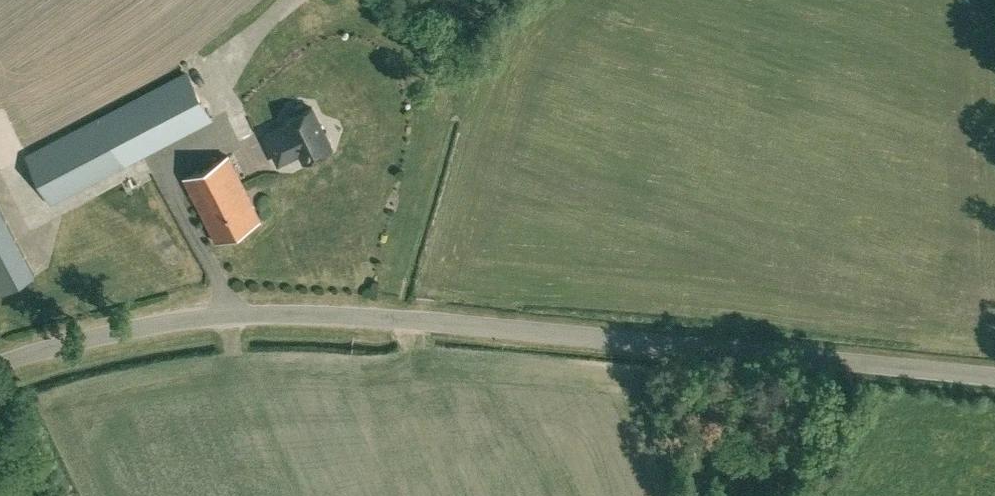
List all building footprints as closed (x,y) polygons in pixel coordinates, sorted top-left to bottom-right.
[(211,119),(187,73),(28,155),(51,201),(211,119)] [(332,148),(313,108),(286,120),(288,124),(266,134),(280,162),(301,152),(305,161),(332,148)] [(217,241),(261,219),(229,154),(185,176),(217,241)] [(35,274),(0,208),(0,292),(35,274)]
